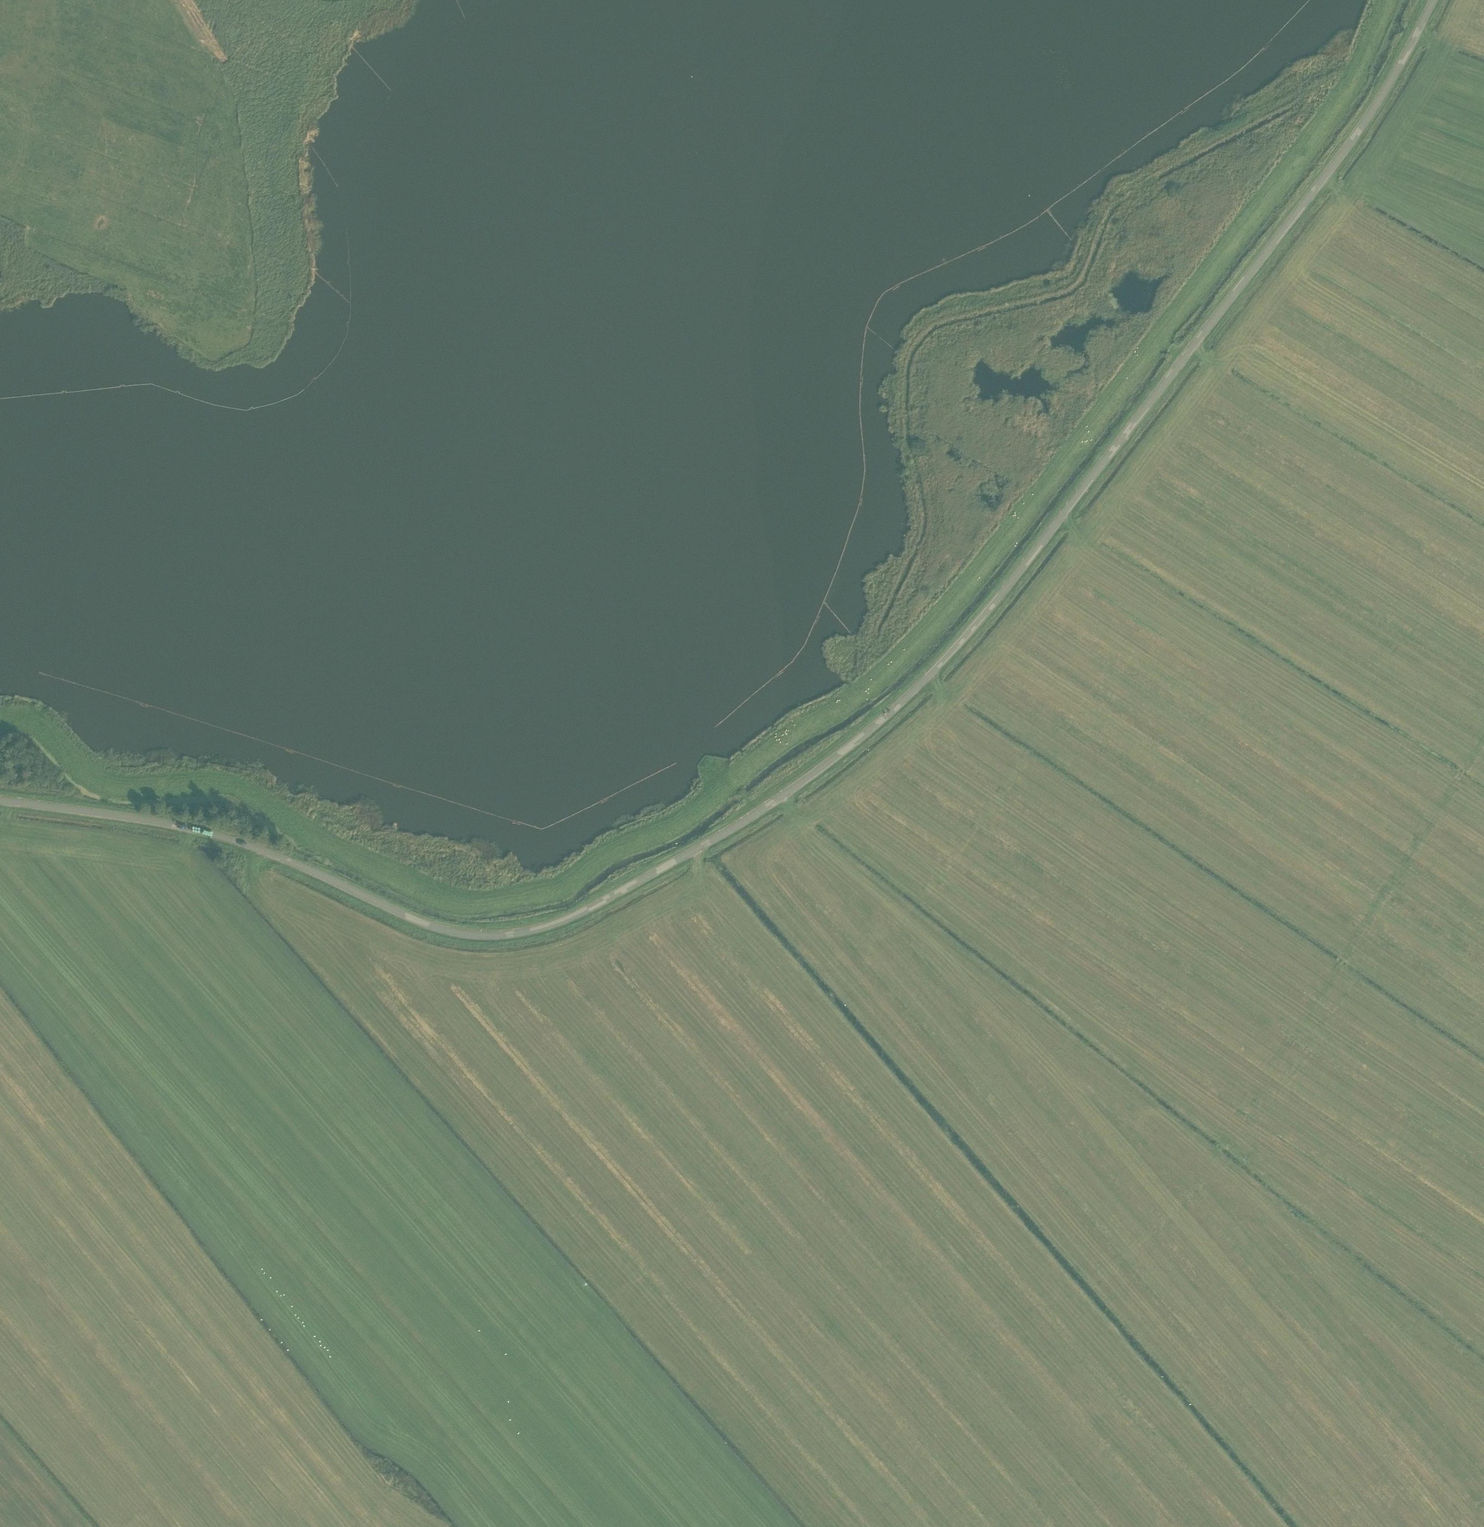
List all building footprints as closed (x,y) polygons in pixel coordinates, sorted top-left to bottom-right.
[(587,884),(578,891),(583,897),(592,890),(587,884)]
